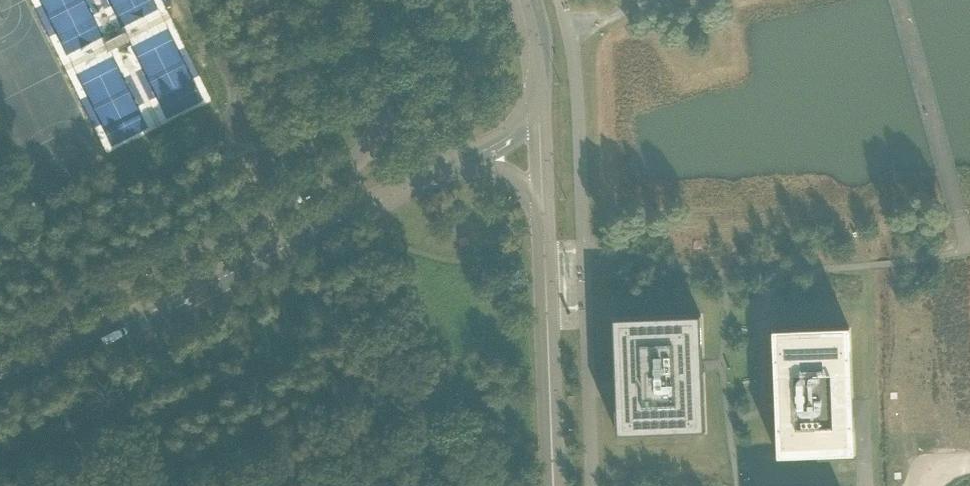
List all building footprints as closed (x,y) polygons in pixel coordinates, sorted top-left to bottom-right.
[(701,315),(613,318),(617,435),(705,432),(701,315)] [(774,332),(773,331),(774,355),(775,354),(775,350),(778,350),(779,363),(784,363),(784,382),(780,382),(782,438),(778,439),(778,435),(777,434),(778,457),(779,457),(778,450),(853,447),(853,454),(854,455),(853,431),(853,432),(853,436),(849,436),(846,347),(849,347),(849,351),(850,352),(849,328),(849,329),(849,338),(845,338),(845,329),(778,332),(778,340),(774,341),(774,332)]
